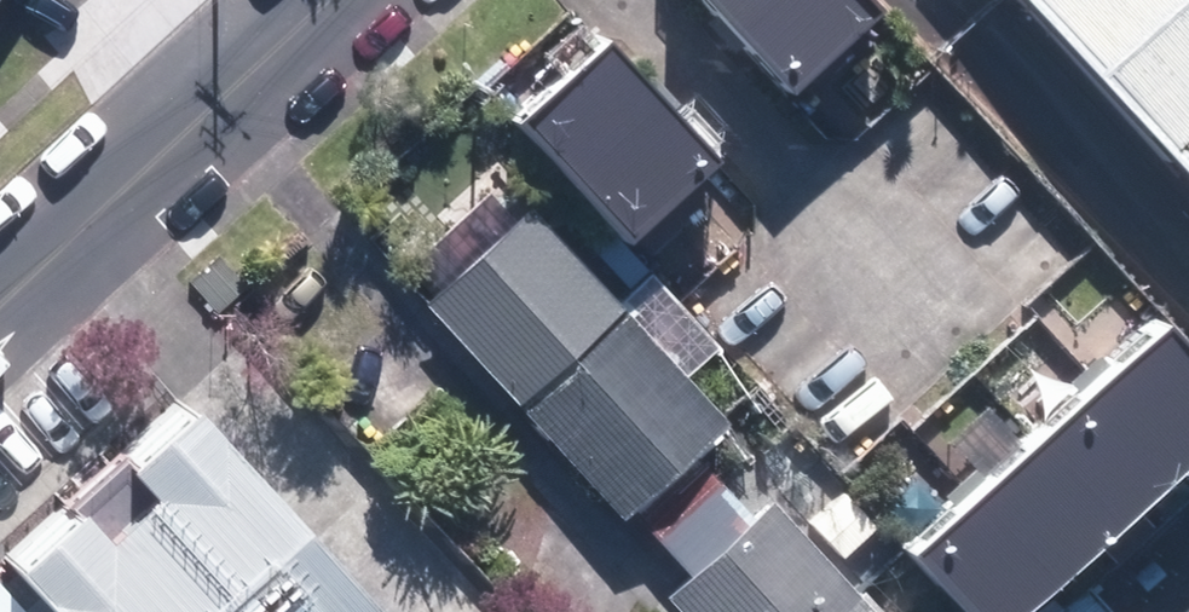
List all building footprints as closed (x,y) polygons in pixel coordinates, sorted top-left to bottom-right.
[(16,0),(0,0),(0,27),(16,0)] [(780,79),(871,0),(710,0),(780,79)] [(1188,168),(1188,0),(1030,0),(1188,168)] [(599,19),(506,99),(616,225),(709,144),(599,19)] [(722,410),(527,194),(422,287),(617,503),(722,410)] [(1171,325),(916,557),(966,611),(1034,611),(1084,566),(1188,471),(1188,345),(1171,325)] [(189,395),(11,552),(65,611),(382,611),(189,395)] [(771,487),(663,585),(688,611),(886,611),(771,487)] [(0,563),(0,611),(65,611),(11,552),(0,563)] [(1055,611),(1127,611),(1093,576),(1055,611)]
